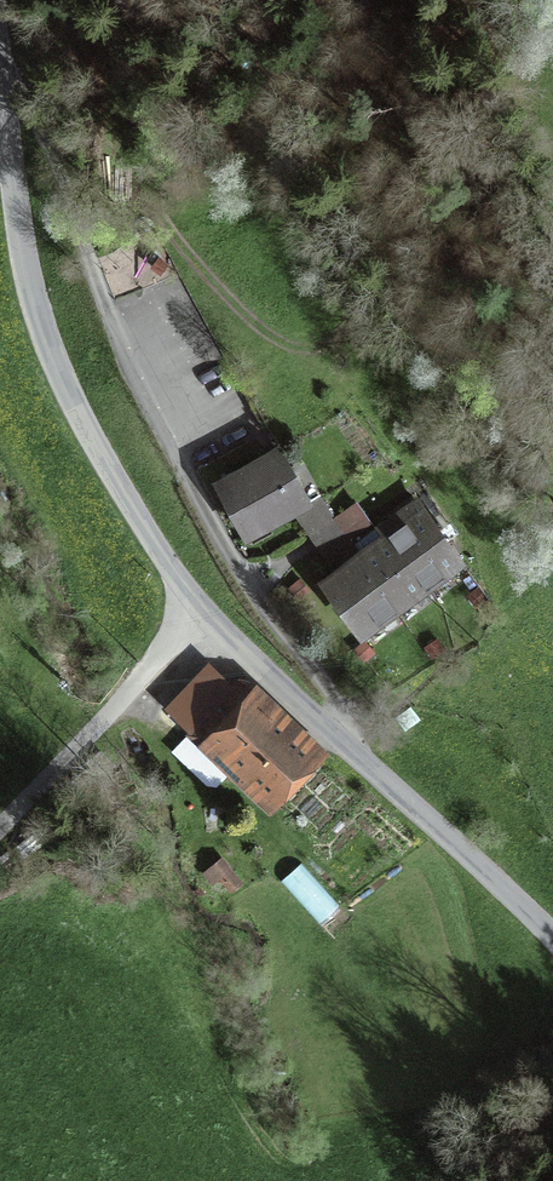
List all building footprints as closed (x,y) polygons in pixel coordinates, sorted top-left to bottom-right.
[(308,500),(279,448),(220,480),(249,533),(295,508),(308,500)] [(461,559),(416,497),(378,524),(386,534),(359,554),(316,496),(308,500),(295,508),(339,568),(324,579),(363,631),(461,559)] [(198,669),(179,653),(158,679),(177,695),(198,669)] [(262,804),(311,752),(236,682),(188,733),(262,804)] [(221,858),(209,868),(227,891),(240,880),(221,858)]
